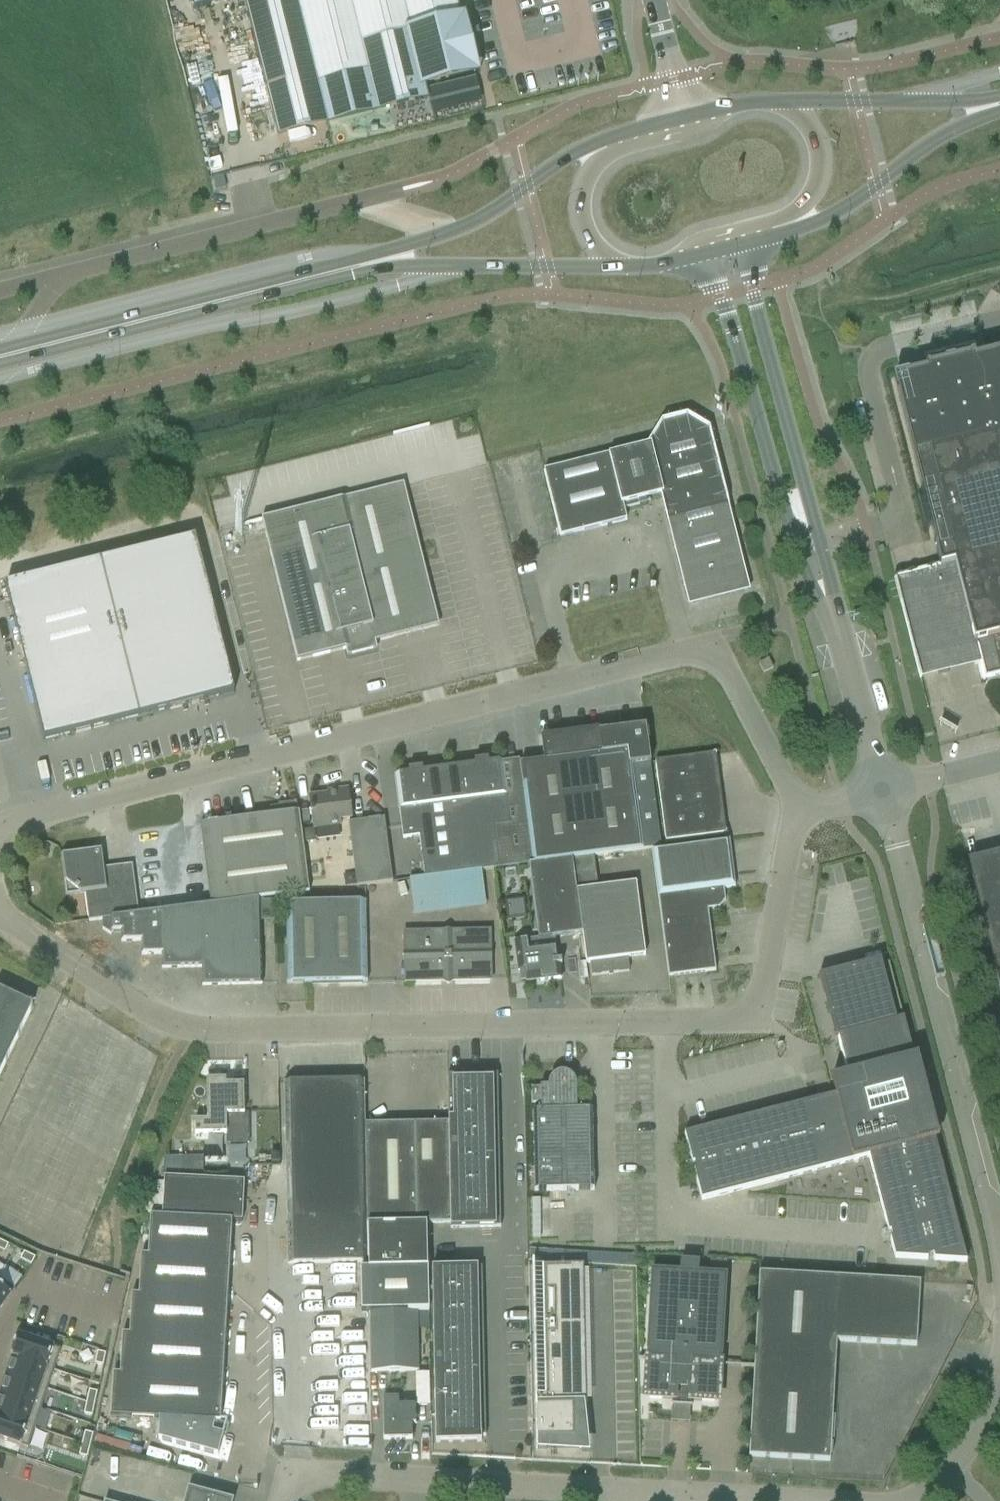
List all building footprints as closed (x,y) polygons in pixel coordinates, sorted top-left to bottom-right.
[(193,10),(234,0),(190,0),(193,10)] [(276,135),(428,97),(425,85),(475,73),(457,0),(243,0),(276,135)] [(894,578),(900,600),(914,657),(915,657),(975,642),(980,664),(984,680),(999,676),(999,354),(974,360),(973,356),(969,357),(969,358),(954,362),(953,361),(944,363),(944,364),(929,368),(928,367),(924,368),(925,372),(894,380),(933,540),(940,567),(894,578)] [(748,591),(708,430),(687,417),(662,423),(649,445),(543,471),(559,537),(627,521),(624,509),(650,503),(650,501),(647,502),(646,499),(661,495),(689,606),(748,591)] [(339,500),(261,520),(292,642),(297,661),(345,649),(348,645),(370,639),(375,642),(368,616),(339,500)] [(4,585),(43,741),(234,694),(195,537),(4,585)] [(763,673),(771,668),(767,660),(758,664),(763,673)] [(576,740),(573,740),(567,741),(566,732),(565,732),(565,736),(541,739),(544,762),(520,765),(533,864),(572,859),(587,857),(593,856),(642,850),(661,848),(646,736),(645,728),(632,730),(615,732),(576,737),(576,740)] [(665,842),(726,834),(715,754),(655,762),(665,842)] [(474,766),(448,769),(462,874),(481,871),(493,870),(500,869),(528,865),(533,864),(520,765),(519,760),(502,762),(488,764),(488,760),(482,761),(481,759),(479,761),(474,762),(474,766)] [(409,774),(395,776),(403,839),(419,837),(424,878),(462,874),(448,769),(422,773),(422,769),(417,769),(415,768),(413,770),(408,770),(409,774)] [(313,829),(341,826),(340,821),(352,819),(348,790),(334,791),(335,794),(309,797),(313,829)] [(210,906),(230,904),(260,900),(309,893),(301,832),(298,813),(297,812),(296,803),(278,805),(279,815),(199,825),(210,906)] [(356,887),(392,883),(384,819),(348,824),(356,887)] [(726,875),(723,857),(731,856),(729,840),(709,842),(651,850),(668,977),(715,971),(708,910),(719,908),(725,901),(723,889),(735,888),(733,874),(726,875)] [(45,844),(31,844),(32,859),(46,858),(45,844)] [(101,856),(101,855),(100,854),(99,853),(98,852),(97,852),(95,852),(94,852),(93,853),(92,854),(91,855),(88,853),(62,856),(65,882),(80,894),(84,893),(106,890),(103,869),(103,864),(99,861),(100,860),(101,859),(101,858),(101,857),(101,856)] [(967,862),(992,963),(999,961),(999,854),(967,862)] [(593,856),(587,857),(572,859),(582,934),(585,964),(589,963),(591,976),(629,971),(627,958),(645,956),(635,883),(597,888),(593,856)] [(538,939),(551,938),(582,934),(572,859),(533,864),(528,865),(538,939)] [(88,922),(102,920),(138,915),(132,865),(103,869),(106,890),(84,893),(88,922)] [(481,871),(462,874),(424,878),(409,880),(414,917),(486,908),(481,871)] [(202,986),(232,985),(262,984),(260,900),(230,904),(210,906),(200,907),(201,968),(202,986)] [(287,984),(367,982),(365,903),(285,904),(287,984)] [(161,968),(201,968),(200,907),(160,912),(161,955),(161,968)] [(161,955),(160,912),(138,915),(102,920),(102,929),(110,935),(113,932),(120,932),(121,942),(141,941),(141,955),(161,955)] [(448,987),(453,983),(492,983),(491,931),(402,932),(403,984),(443,983),(448,987)] [(555,962),(553,950),(551,938),(538,939),(513,942),(517,972),(519,972),(520,982),(525,981),(526,983),(560,979),(560,980),(562,980),(561,961),(555,962)] [(835,1096),(684,1135),(689,1154),(701,1201),(869,1158),(895,1258),(954,1262),(956,1262),(961,1262),(966,1263),(934,1140),(938,1139),(917,1057),(913,1058),(898,999),(888,963),(881,965),(880,961),(818,977),(834,1039),(838,1038),(847,1075),(831,1080),(835,1096)] [(32,1007),(0,991),(0,1073),(32,1007)] [(540,1088),(531,1088),(531,1104),(540,1104),(540,1112),(532,1112),(533,1132),(534,1192),(594,1191),(593,1130),(592,1110),(576,1111),(576,1087),(575,1085),(575,1083),(574,1081),(573,1079),(572,1077),(570,1076),(568,1075),(567,1074),(565,1073),(562,1073),(560,1073),(558,1074),(556,1074),(554,1075),(553,1076),(551,1078),(550,1079),(549,1081),(548,1083),(548,1085),(548,1087),(540,1088)] [(467,1075),(447,1075),(448,1123),(450,1218),(450,1223),(450,1229),(500,1228),(497,1074),(477,1075),(477,1078),(467,1078),(467,1075)] [(244,1114),(243,1085),(225,1085),(225,1080),(206,1080),(207,1121),(194,1121),(194,1135),(226,1134),(226,1143),(249,1143),(248,1114),(244,1114)] [(365,1125),(364,1082),(283,1083),(284,1103),(287,1224),(327,1224),(367,1223),(365,1125)] [(448,1123),(415,1124),(417,1224),(426,1224),(450,1223),(450,1218),(448,1123)] [(417,1224),(415,1124),(365,1125),(367,1223),(367,1225),(417,1224)] [(181,1155),(180,1175),(240,1177),(241,1157),(181,1155)] [(242,1222),(243,1202),(244,1182),(164,1178),(162,1216),(162,1218),(231,1222),(242,1222)] [(220,1422),(231,1222),(162,1218),(162,1216),(150,1216),(148,1256),(141,1256),(138,1296),(131,1295),(129,1335),(122,1335),(120,1375),(113,1374),(110,1417),(159,1419),(158,1439),(217,1456),(223,1435),(226,1436),(229,1426),(226,1425),(227,1422),(220,1422)] [(367,1263),(367,1225),(367,1223),(327,1224),(287,1224),(287,1265),(327,1264),(367,1263)] [(367,1263),(367,1271),(427,1270),(426,1224),(417,1224),(367,1225),(367,1263)] [(622,1263),(623,1252),(576,1251),(576,1262),(622,1263)] [(24,1253),(20,1260),(31,1265),(35,1258),(24,1253)] [(585,1387),(584,1337),(583,1267),(533,1269),(533,1263),(531,1263),(535,1430),(535,1450),(537,1450),(537,1446),(573,1445),(574,1446),(580,1440),(579,1439),(579,1407),(586,1407),(585,1387)] [(697,1275),(698,1264),(681,1263),(681,1274),(652,1272),(645,1379),(644,1399),(673,1400),(673,1404),(670,1404),(670,1406),(691,1407),(691,1406),(689,1405),(689,1401),(718,1403),(726,1277),(697,1275)] [(482,1268),(432,1269),(435,1438),(435,1443),(481,1442),(481,1437),(485,1437),(482,1268)] [(361,1312),(427,1312),(427,1270),(367,1271),(361,1271),(361,1312)] [(916,1347),(919,1283),(759,1274),(749,1457),(829,1462),(836,1342),(916,1347)] [(15,1290),(0,1280),(0,1311),(15,1290)] [(370,1374),(418,1373),(417,1313),(369,1314),(370,1374)] [(17,1336),(11,1356),(32,1363),(54,1370),(60,1350),(17,1336)] [(97,1352),(94,1364),(102,1366),(105,1354),(97,1352)] [(10,1361),(5,1376),(25,1383),(47,1390),(54,1370),(32,1363),(11,1356),(10,1357),(11,1357),(10,1361)] [(0,1391),(0,1396),(19,1402),(41,1409),(47,1390),(25,1383),(5,1376),(0,1391)] [(89,1391),(86,1403),(88,1403),(94,1405),(97,1393),(89,1391)] [(15,1422),(34,1429),(41,1409),(19,1402),(0,1396),(0,1417),(15,1422)] [(398,1406),(398,1399),(382,1400),(383,1440),(411,1439),(411,1425),(415,1425),(414,1406),(398,1406)] [(86,1403),(84,1414),(92,1416),(94,1405),(88,1403),(86,1403)] [(28,1449),(34,1429),(15,1422),(0,1417),(0,1440),(28,1449)] [(85,1432),(82,1444),(84,1445),(90,1446),(93,1435),(85,1432)] [(82,1444),(79,1456),(87,1458),(90,1446),(84,1445),(82,1444)] [(190,1493),(188,1500),(220,1500),(190,1493)]
